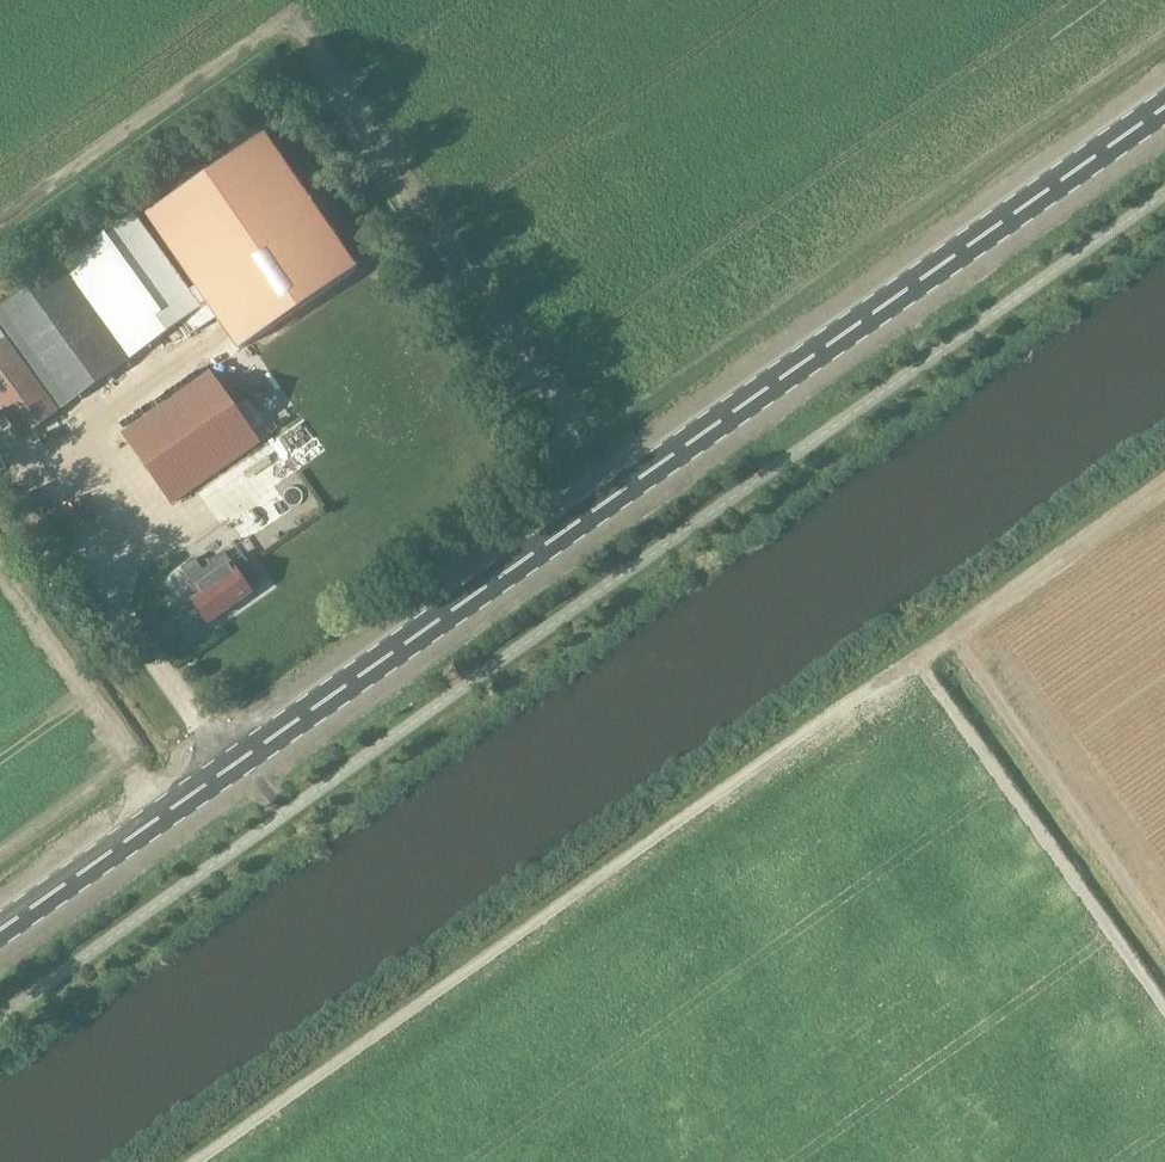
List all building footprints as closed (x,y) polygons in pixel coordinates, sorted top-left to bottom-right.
[(197,287),(190,291),(203,308),(183,322),(192,335),(218,317),(240,350),(358,268),(265,134),(147,215),(197,287)] [(64,409),(183,322),(203,308),(190,291),(134,214),(0,310),(0,320),(64,409)] [(59,411),(7,338),(0,343),(0,409),(21,438),(59,411)] [(123,435),(124,435),(172,504),(259,443),(211,374),(211,373),(210,372),(122,433),(123,435)] [(195,560),(181,569),(200,595),(192,601),(209,624),(253,593),(251,591),(262,582),(242,554),(231,562),(223,551),(207,563),(210,566),(203,571),(195,560)]
